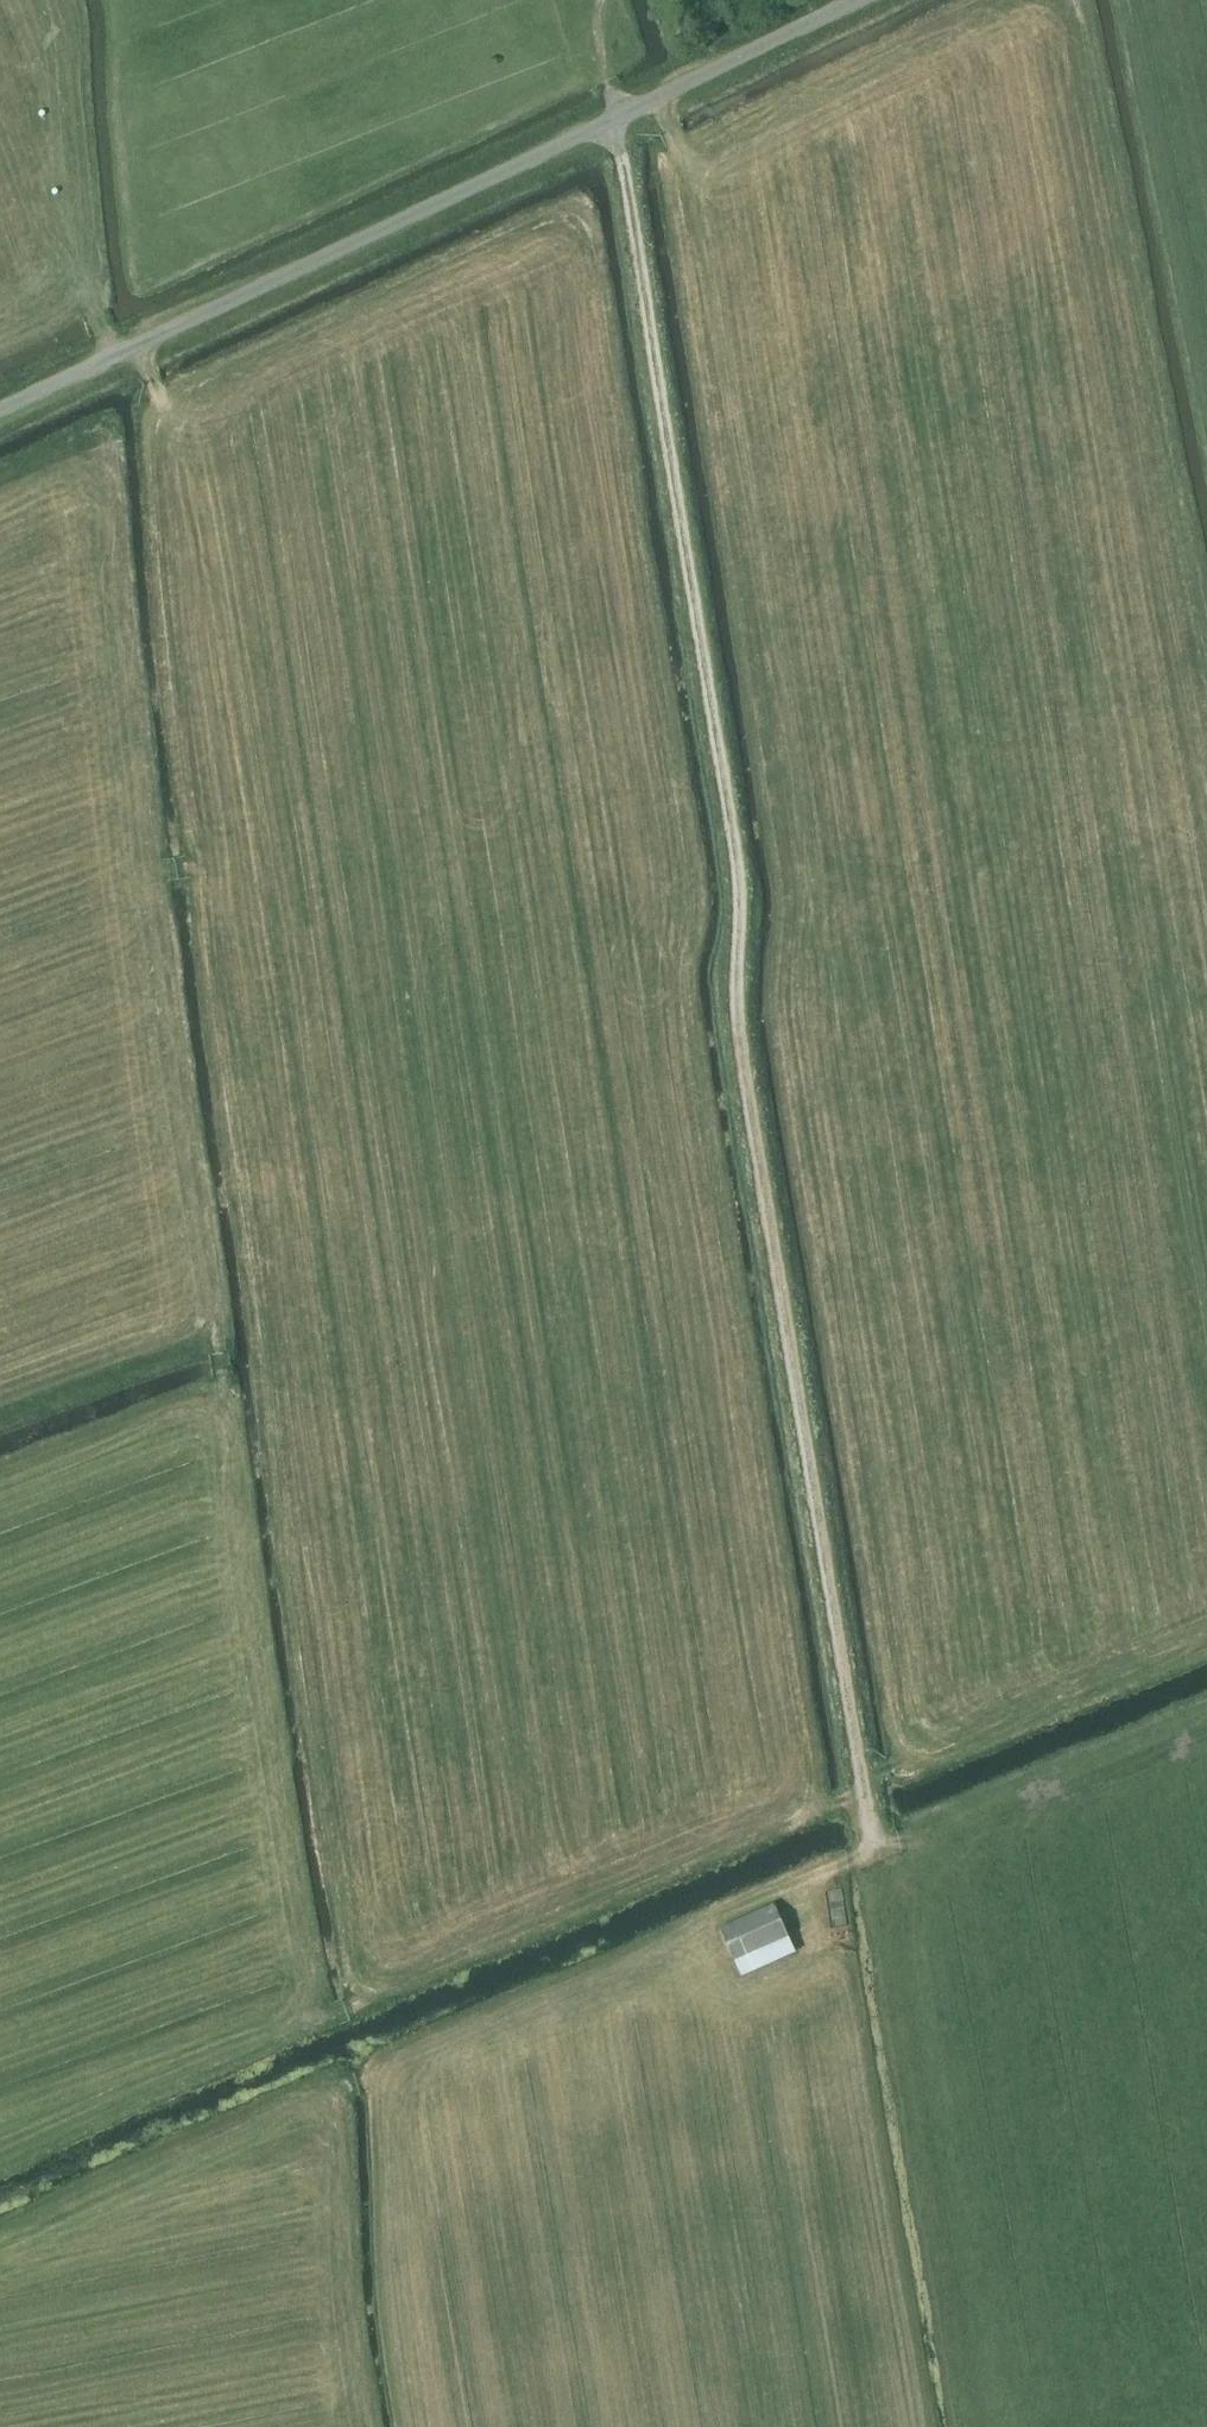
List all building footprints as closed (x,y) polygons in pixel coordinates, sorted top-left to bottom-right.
[(774,1903),(718,1928),(733,1962),(789,1937),(774,1903)]
